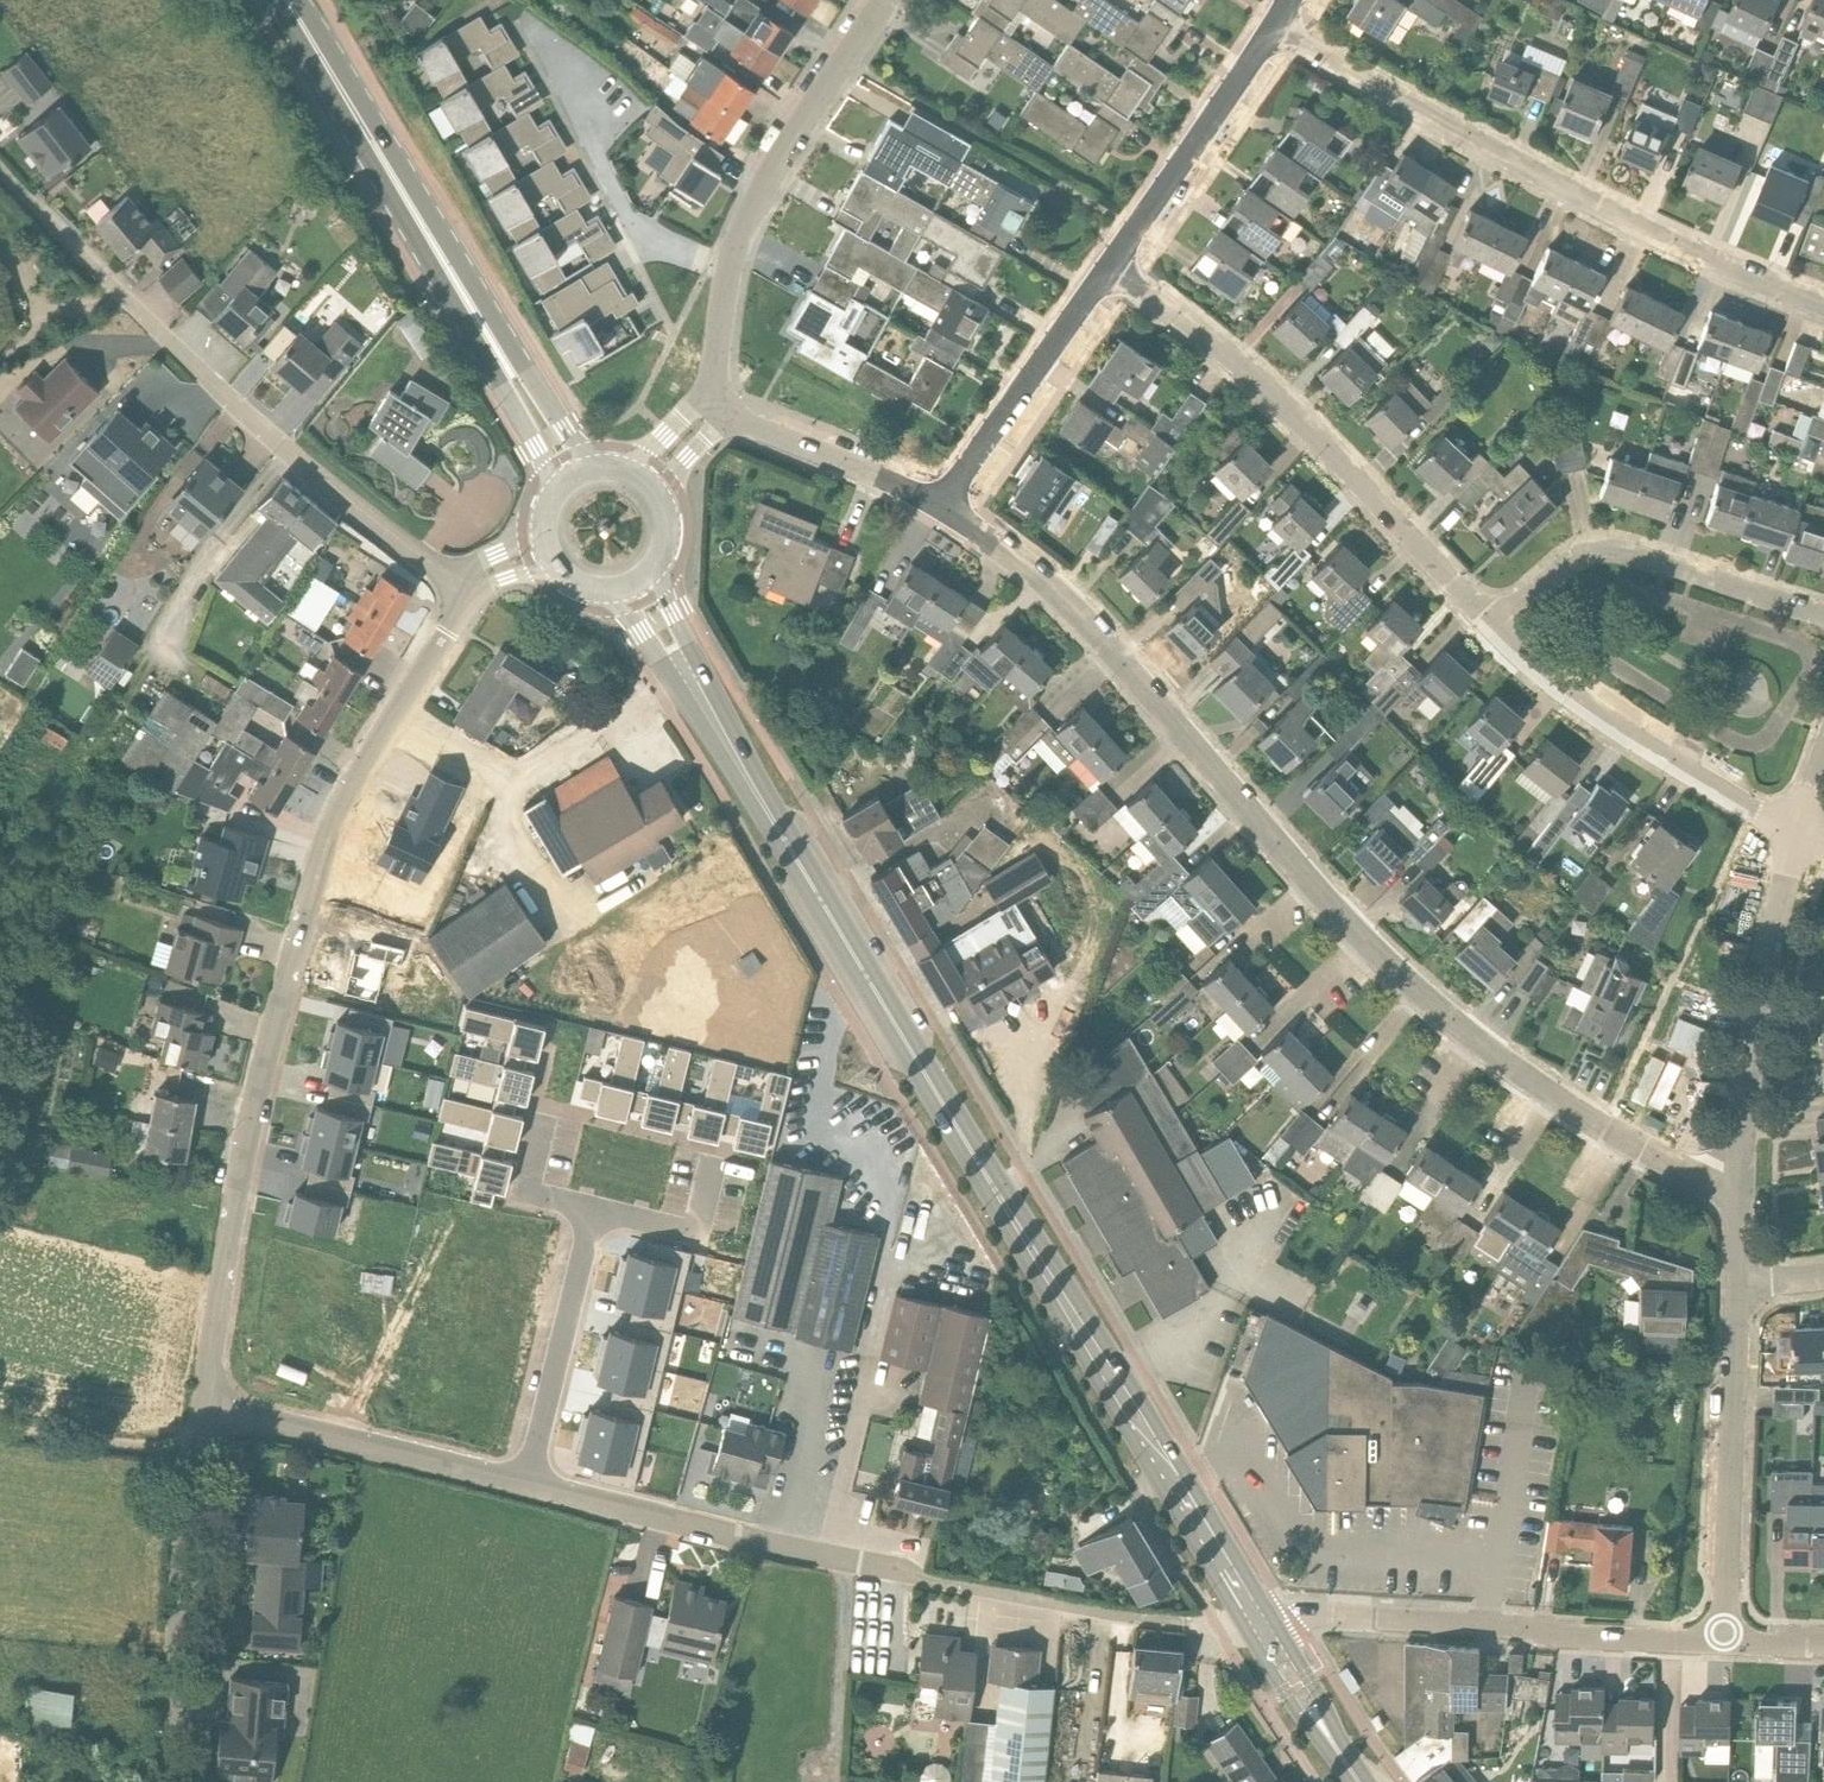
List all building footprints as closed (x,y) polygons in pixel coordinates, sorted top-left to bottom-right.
[(551,9),(567,21),(576,9),(564,0),(557,0),(551,9)] [(792,33),(742,0),(736,0),(732,5),(724,0),(697,0),(724,17),(778,54),(792,33)] [(806,13),(815,0),(786,0),(806,13)] [(978,17),(1003,34),(1021,8),(1070,41),(1085,19),(1074,12),(1056,0),(980,0),(971,12),(978,17)] [(1179,15),(1159,0),(1156,0),(1139,25),(1102,0),(1082,0),(1074,12),(1085,19),(1136,55),(1147,61),(1161,41),(1167,44),(1166,46),(1167,46),(1186,19),(1179,15)] [(1179,15),(1189,0),(1159,0),(1179,15)] [(1408,7),(1402,3),(1397,0),(1360,0),(1351,14),(1388,39),(1389,38),(1408,7)] [(1446,12),(1475,31),(1484,17),(1459,0),(1437,0),(1434,4),(1446,12)] [(1549,0),(1545,0),(1540,12),(1558,20),(1564,7),(1549,0)] [(1612,0),(1601,0),(1595,11),(1604,16),(1612,0)] [(1670,1),(1700,14),(1694,26),(1709,33),(1712,25),(1720,8),(1719,8),(1721,3),(1714,0),(1671,0),(1670,1)] [(1775,55),(1756,47),(1762,34),(1761,33),(1778,0),(1737,0),(1731,13),(1720,8),(1712,25),(1751,43),(1744,57),(1751,60),(1743,78),(1757,84),(1761,86),(1775,55)] [(1798,35),(1814,42),(1818,32),(1823,34),(1823,0),(1814,0),(1798,35)] [(451,72),(450,70),(436,48),(460,33),(473,54),(475,52),(467,40),(490,27),(483,15),(474,19),(464,1),(398,40),(416,71),(419,70),(430,88),(481,57),(480,55),(451,72)] [(1437,27),(1446,12),(1434,4),(1425,19),(1437,27)] [(639,26),(674,47),(681,36),(647,14),(639,26)] [(709,53),(718,38),(736,51),(734,55),(764,75),(778,54),(724,17),(713,34),(694,21),(684,36),(709,53)] [(958,33),(939,60),(971,80),(986,57),(1035,91),(1044,79),(1052,67),(1003,34),(978,17),(964,37),(958,33)] [(1461,49),(1472,31),(1460,24),(1449,42),(1461,49)] [(1784,35),(1775,55),(1761,86),(1776,93),(1799,42),(1784,35)] [(1067,45),(1052,67),(1104,103),(1128,118),(1141,97),(1148,102),(1166,75),(1147,61),(1136,55),(1118,80),(1067,45)] [(1714,56),(1704,50),(1700,59),(1710,64),(1714,56)] [(457,138),(508,107),(507,105),(478,122),(464,98),(488,84),(501,104),(503,102),(495,90),(518,77),(510,65),(502,70),(491,51),(430,88),(426,90),(444,121),(446,120),(457,138)] [(28,104),(52,85),(27,53),(2,72),(28,104)] [(708,96),(737,116),(754,91),(703,56),(685,82),(708,97),(708,96)] [(1627,57),(1612,93),(1574,77),(1565,100),(1566,100),(1557,122),(1594,138),(1608,105),(1623,111),(1643,64),(1627,57)] [(1526,92),(1549,102),(1561,75),(1523,59),(1519,68),(1504,61),(1489,94),(1520,107),(1526,92)] [(1716,68),(1703,63),(1698,77),(1711,82),(1716,68)] [(1757,84),(1745,110),(1772,122),(1784,96),(1776,93),(1761,86),(1757,84)] [(1035,93),(1019,114),(1094,166),(1109,145),(1116,149),(1134,122),(1128,118),(1104,103),(1086,128),(1035,93)] [(720,141),(737,116),(708,96),(708,97),(700,109),(682,97),(675,108),(694,120),(692,123),(720,141)] [(663,186),(683,200),(684,199),(683,198),(687,192),(696,198),(715,170),(708,166),(718,151),(681,125),(652,97),(641,113),(649,119),(641,131),(670,151),(656,171),(670,180),(666,186),(664,185),(663,186)] [(1635,119),(1621,155),(1655,170),(1657,164),(1675,172),(1702,105),(1685,99),(1678,117),(1643,103),(1636,120),(1635,119)] [(506,173),(505,171),(491,148),(515,134),(528,154),(530,153),(523,141),(545,127),(538,115),(530,120),(519,101),(508,107),(457,138),(453,140),(472,171),(474,170),(485,188),(536,158),(535,156),(506,173)] [(49,177),(70,160),(72,162),(91,147),(58,106),(18,138),(49,177)] [(1308,169),(1308,170),(1321,179),(1349,138),(1303,106),(1286,131),(1287,132),(1288,129),(1303,139),(1291,157),(1308,169)] [(947,185),(961,161),(890,121),(876,145),(878,146),(863,171),(896,191),(903,176),(895,171),(902,160),(947,185)] [(1297,185),(1308,170),(1308,169),(1291,157),(1275,146),(1257,172),(1258,173),(1260,170),(1274,181),(1262,198),(1280,210),(1293,219),(1310,195),(1297,185)] [(1686,183),(1726,200),(1741,165),(1699,146),(1689,169),(1691,170),(1686,183)] [(972,163),(981,169),(988,158),(978,153),(972,163)] [(1429,170),(1403,153),(1382,187),(1408,203),(1429,170)] [(517,243),(541,229),(527,205),(552,191),(556,197),(578,185),(572,174),(564,179),(555,164),(552,160),(517,181),(493,195),(489,198),(507,228),(508,227),(517,243)] [(961,161),(947,185),(983,205),(968,232),(1004,252),(1005,251),(1003,250),(1018,225),(1019,226),(1033,202),(961,161)] [(919,235),(932,212),(896,191),(863,171),(862,170),(848,195),(850,196),(846,202),(845,202),(840,210),(841,211),(835,221),(833,220),(832,221),(844,228),(867,241),(882,215),(902,226),(888,252),(904,261),(919,235)] [(1435,221),(1456,188),(1429,170),(1408,203),(1435,221)] [(1806,226),(1813,208),(1823,182),(1823,178),(1813,173),(1803,195),(1765,179),(1751,212),(1753,212),(1754,212),(1789,227),(1788,227),(1790,228),(1796,213),(1808,218),(1805,226),(1806,226)] [(1293,219),(1280,210),(1262,198),(1247,188),(1229,213),(1230,213),(1232,211),(1247,221),(1234,239),(1251,251),(1264,260),(1293,219)] [(158,267),(183,246),(158,216),(152,221),(147,215),(148,214),(135,197),(97,227),(123,258),(139,244),(146,253),(158,267)] [(550,253),(577,238),(580,244),(602,232),(596,222),(586,227),(577,209),(541,229),(517,243),(513,246),(525,266),(530,275),(532,274),(542,291),(564,279),(550,253)] [(1470,210),(1452,247),(1480,260),(1498,224),(1470,210)] [(927,274),(974,300),(989,275),(991,276),(1004,252),(968,232),(932,212),(919,235),(955,255),(947,268),(934,262),(927,274)] [(1812,222),(1800,253),(1823,262),(1823,227),(1812,222)] [(1480,260),(1507,273),(1496,297),(1507,303),(1508,304),(1522,275),(1511,270),(1527,238),(1498,224),(1480,260)] [(863,285),(869,273),(903,291),(916,268),(904,261),(888,252),(867,241),(844,228),(832,251),(833,252),(825,267),(819,277),(817,276),(817,278),(853,298),(853,297),(863,303),(870,290),(863,285)] [(1251,251),(1234,239),(1219,228),(1201,253),(1202,254),(1204,251),(1219,262),(1206,280),(1190,269),(1190,270),(1235,301),(1254,275),(1241,266),(1251,251)] [(1406,281),(1419,287),(1439,248),(1445,236),(1432,230),(1429,236),(1406,281)] [(1328,262),(1345,242),(1335,236),(1319,254),(1328,262)] [(1372,258),(1378,249),(1368,243),(1362,252),(1372,258)] [(1576,262),(1548,248),(1533,280),(1522,275),(1508,304),(1507,303),(1501,315),(1516,322),(1527,301),(1538,307),(1542,299),(1555,305),(1576,262)] [(1448,262),(1451,256),(1449,255),(1438,249),(1419,287),(1432,294),(1448,262)] [(251,250),(222,284),(221,285),(234,296),(215,317),(244,342),(268,314),(274,308),(258,295),(278,273),(251,250)] [(1391,264),(1387,261),(1378,250),(1373,259),(1388,269),(1391,264)] [(341,266),(350,273),(360,262),(352,254),(341,266)] [(1297,278),(1311,290),(1333,266),(1328,262),(1319,254),(1297,278)] [(183,259),(158,279),(178,303),(203,283),(183,259)] [(1555,305),(1550,315),(1576,328),(1570,341),(1583,348),(1587,340),(1588,341),(1600,315),(1589,310),(1605,276),(1576,262),(1555,305)] [(15,328),(2,280),(9,273),(0,264),(0,344),(15,328)] [(916,268),(903,291),(939,311),(924,339),(960,359),(961,358),(959,357),(960,356),(973,332),(975,332),(989,308),(974,300),(927,274),(916,268)] [(586,294),(577,278),(537,300),(554,331),(547,335),(553,345),(560,342),(572,365),(597,351),(583,326),(608,313),(611,320),(635,306),(628,294),(619,299),(609,281),(586,294)] [(845,311),(853,298),(817,278),(816,278),(818,279),(812,290),(812,291),(810,290),(787,330),(804,340),(801,346),(800,345),(797,350),(798,351),(799,350),(853,381),(865,360),(821,335),(837,307),(845,311)] [(1600,315),(1588,341),(1600,347),(1612,323),(1638,335),(1655,300),(1626,286),(1611,320),(1600,315)] [(1683,348),(1669,342),(1683,314),(1655,300),(1638,335),(1666,349),(1656,375),(1670,381),(1683,348)] [(1273,329),(1300,354),(1327,326),(1301,301),(1273,329)] [(1364,305),(1337,333),(1347,342),(1349,340),(1352,343),(1321,375),(1348,402),(1388,363),(1360,335),(1376,316),(1364,305)] [(1698,347),(1727,359),(1741,322),(1711,311),(1698,347)] [(277,321),(268,314),(244,342),(260,355),(265,349),(259,343),(277,321)] [(315,344),(301,331),(272,365),(301,390),(319,369),(333,380),(362,345),(334,321),(315,344)] [(1770,333),(1741,322),(1727,359),(1756,370),(1770,333)] [(1501,342),(1492,334),(1484,343),(1493,351),(1501,342)] [(960,359),(924,339),(917,335),(910,348),(925,358),(909,385),(865,360),(853,381),(906,411),(906,412),(907,413),(910,408),(909,408),(912,401),(930,411),(953,371),(951,371),(953,368),(958,359),(959,360),(960,359)] [(1138,395),(1158,365),(1121,340),(1089,387),(1112,403),(1124,385),(1138,395)] [(1592,346),(1586,343),(1582,351),(1589,354),(1592,346)] [(1799,378),(1810,348),(1795,343),(1785,372),(1784,373),(1785,373),(1799,378)] [(1697,353),(1683,348),(1670,381),(1662,400),(1677,406),(1697,353)] [(99,392),(66,359),(65,358),(43,380),(35,371),(16,390),(25,398),(15,408),(49,442),(99,392)] [(1772,405),(1784,373),(1785,372),(1771,366),(1764,383),(1765,383),(1759,400),(1772,405)] [(1746,435),(1759,400),(1765,383),(1764,383),(1750,377),(1731,429),(1746,435)] [(1408,380),(1366,419),(1390,444),(1419,417),(1417,416),(1421,412),(1431,423),(1458,396),(1448,386),(1431,403),(1408,380)] [(409,382),(400,397),(388,390),(368,423),(382,434),(370,452),(371,452),(372,452),(373,453),(412,480),(410,483),(415,486),(415,485),(417,486),(430,468),(405,449),(417,433),(428,415),(438,421),(448,403),(409,382)] [(1191,392),(1172,418),(1158,436),(1175,448),(1206,403),(1191,392)] [(1155,477),(1175,448),(1158,436),(1131,416),(1121,430),(1080,400),(1059,430),(1092,453),(1103,437),(1117,447),(1126,434),(1145,447),(1134,462),(1155,477)] [(175,448),(148,424),(147,423),(140,430),(118,410),(97,433),(96,432),(69,462),(106,495),(100,502),(120,520),(158,476),(154,472),(175,448)] [(1813,415),(1803,441),(1773,430),(1768,444),(1815,462),(1814,463),(1823,467),(1823,419),(1813,415)] [(1563,418),(1562,418),(1571,470),(1586,467),(1576,416),(1563,419),(1563,418)] [(1547,421),(1557,472),(1571,470),(1562,418),(1547,421)] [(1731,429),(1716,425),(1711,443),(1702,471),(1716,476),(1718,469),(1731,429)] [(1248,440),(1234,427),(1212,449),(1226,463),(1217,472),(1242,496),(1270,467),(1245,443),(1248,440)] [(1478,475),(1489,463),(1478,453),(1470,461),(1444,436),(1415,466),(1443,492),(1447,488),(1457,498),(1457,497),(1478,475)] [(1702,471),(1711,443),(1697,438),(1688,467),(1702,471)] [(1668,517),(1667,517),(1672,501),(1673,502),(1680,482),(1679,481),(1684,464),(1650,453),(1645,470),(1633,507),(1667,519),(1668,517)] [(1013,497),(1045,519),(1074,478),(1041,455),(1041,456),(1041,457),(1040,458),(1014,496),(1014,495),(1013,497)] [(202,538),(242,490),(205,459),(182,487),(183,488),(166,509),(202,538)] [(1600,496),(1633,507),(1645,470),(1611,459),(1604,477),(1606,478),(1600,496)] [(1490,487),(1505,501),(1532,530),(1563,501),(1558,479),(1545,491),(1518,463),(1503,477),(1489,463),(1478,475),(1490,487)] [(1814,479),(1823,483),(1823,467),(1814,463),(1809,477),(1814,479)] [(1756,481),(1723,470),(1721,478),(1719,484),(1716,483),(1710,503),(1712,504),(1706,522),(1743,534),(1755,496),(1752,495),(1756,481)] [(1478,475),(1457,497),(1470,509),(1490,487),(1478,475)] [(341,516),(340,516),(336,521),(308,497),(307,498),(282,477),(258,506),(269,515),(215,579),(268,623),(284,601),(262,585),(291,547),(299,537),(314,550),(337,522),(341,516)] [(1121,523),(1142,541),(1149,533),(1156,526),(1174,504),(1164,495),(1149,484),(1121,523)] [(1297,547),(1289,555),(1277,567),(1273,564),(1263,575),(1278,590),(1309,556),(1299,547),(1324,520),(1300,497),(1302,495),(1291,484),(1270,506),(1281,517),(1273,525),(1287,537),(1297,547)] [(1755,496),(1743,534),(1786,547),(1798,510),(1755,496)] [(1206,534),(1220,546),(1251,510),(1238,498),(1206,534)] [(1494,541),(1499,546),(1506,553),(1505,554),(1506,555),(1532,530),(1505,501),(1479,526),(1493,541),(1494,541)] [(1823,548),(1823,509),(1801,501),(1798,510),(1786,547),(1783,556),(1818,567),(1818,566),(1817,566),(1818,562),(1823,549),(1823,548)] [(839,589),(852,557),(821,545),(816,556),(804,551),(815,526),(816,527),(817,525),(787,514),(778,511),(759,504),(747,535),(780,548),(764,587),(769,589),(770,586),(807,601),(816,579),(839,589)] [(1098,556),(1121,523),(1108,514),(1085,547),(1098,556)] [(1168,551),(1156,539),(1148,547),(1119,577),(1145,603),(1169,579),(1155,565),(1168,551)] [(1324,615),(1343,632),(1372,601),(1355,584),(1368,570),(1367,569),(1365,571),(1355,561),(1357,560),(1341,546),(1314,576),(1328,589),(1324,615)] [(1185,612),(1166,632),(1191,657),(1218,631),(1215,629),(1222,622),(1217,583),(1213,579),(1222,570),(1210,557),(1170,597),(1185,612)] [(310,574),(312,575),(319,580),(329,565),(319,559),(310,574)] [(911,625),(912,624),(939,581),(912,564),(913,564),(911,563),(891,593),(892,593),(888,599),(869,589),(852,619),(866,627),(878,605),(911,625)] [(340,592),(319,580),(312,575),(287,613),(304,624),(304,625),(315,632),(340,592)] [(358,604),(390,624),(409,592),(382,576),(371,591),(367,589),(358,604)] [(939,671),(961,644),(965,638),(949,627),(967,599),(951,588),(951,589),(939,581),(912,624),(942,643),(921,670),(934,679),(939,671)] [(1281,588),(1269,600),(1277,607),(1288,596),(1281,588)] [(832,615),(845,620),(851,605),(837,600),(832,615)] [(1277,607),(1269,600),(1208,660),(1226,678),(1214,689),(1227,702),(1229,700),(1240,711),(1238,713),(1240,715),(1271,686),(1247,661),(1255,653),(1250,648),(1283,614),(1277,607)] [(1373,703),(1396,678),(1383,667),(1421,625),(1394,601),(1366,630),(1380,643),(1364,660),(1376,671),(1358,689),(1372,703),(1373,703)] [(343,639),(371,655),(390,624),(358,604),(348,620),(352,623),(343,639)] [(961,644),(939,671),(952,680),(962,667),(988,691),(1005,672),(1028,647),(1003,624),(980,650),(977,647),(972,652),(961,644)] [(324,639),(304,626),(295,639),(315,652),(324,639)] [(87,672),(109,687),(137,645),(115,630),(87,672)] [(32,674),(50,645),(34,635),(16,664),(32,674)] [(1028,647),(1005,672),(1030,695),(1053,669),(1028,647)] [(1443,705),(1470,675),(1455,661),(1451,665),(1441,656),(1445,652),(1444,651),(1408,690),(1396,678),(1373,703),(1384,715),(1403,696),(1415,707),(1429,692),(1443,705)] [(494,718),(515,686),(516,685),(541,701),(554,682),(508,652),(503,660),(496,656),(454,721),(483,740),(496,720),(494,718)] [(1324,729),(1310,714),(1316,708),(1304,696),(1335,665),(1323,652),(1289,687),(1301,699),(1259,741),(1284,766),(1283,767),(1284,768),(1324,729)] [(342,703),(361,671),(333,655),(323,672),(319,669),(311,682),(310,683),(342,703)] [(231,689),(206,674),(200,684),(224,699),(231,689)] [(284,720),(294,705),(245,675),(235,691),(257,704),(284,720)] [(305,701),(304,702),(295,717),(323,734),(342,703),(310,683),(311,682),(304,678),(294,694),(301,698),(305,701)] [(166,691),(123,760),(174,790),(194,759),(211,732),(217,722),(166,691)] [(257,704),(235,691),(222,712),(217,722),(211,732),(226,740),(226,742),(232,746),(257,704)] [(1479,798),(1486,789),(1509,762),(1495,749),(1522,719),(1520,718),(1519,718),(1495,697),(1494,696),(1469,726),(1482,738),(1474,748),(1483,756),(1461,783),(1479,798)] [(1384,715),(1373,703),(1372,703),(1351,724),(1352,725),(1363,737),(1364,736),(1384,715)] [(1005,752),(1042,716),(1031,705),(1024,712),(995,740),(998,743),(988,752),(995,761),(1005,752)] [(1082,707),(1055,731),(1079,756),(1105,732),(1083,708),(1082,707)] [(1007,753),(1013,759),(1016,762),(1041,738),(1052,727),(1044,718),(1042,716),(1005,752),(1007,753)] [(502,729),(494,741),(502,746),(510,734),(502,729)] [(1128,756),(1105,732),(1079,756),(1068,765),(1092,792),(1098,786),(1096,784),(1101,780),(1128,756)] [(253,758),(295,782),(314,751),(285,734),(277,749),(263,741),(253,758)] [(1546,740),(1537,752),(1524,768),(1555,792),(1577,764),(1546,740)] [(258,781),(256,785),(248,798),(276,814),(295,782),(253,758),(232,746),(226,742),(209,767),(194,759),(174,790),(229,811),(237,798),(228,791),(241,771),(258,781)] [(1361,760),(1352,751),(1338,763),(1305,796),(1330,820),(1329,821),(1330,822),(1359,795),(1359,794),(1375,777),(1359,762),(1361,760)] [(988,768),(987,768),(995,776),(1013,759),(1007,753),(1005,752),(995,761),(988,768)] [(633,797),(609,757),(523,808),(563,874),(581,862),(592,880),(658,841),(654,834),(684,817),(662,780),(633,797)] [(410,873),(423,879),(439,841),(430,837),(442,809),(449,811),(461,783),(430,769),(418,796),(412,793),(404,810),(405,810),(399,823),(395,822),(379,859),(391,865),(390,866),(409,874),(410,873)] [(1126,805),(1148,829),(1148,830),(1175,806),(1153,781),(1126,805)] [(843,819),(860,848),(861,847),(869,861),(941,818),(920,782),(882,805),(878,797),(843,819)] [(1573,792),(1562,807),(1550,821),(1551,821),(1563,831),(1570,822),(1581,831),(1584,828),(1598,838),(1627,800),(1612,789),(1609,793),(1597,784),(1584,801),(1573,792)] [(1082,821),(1108,798),(1098,786),(1092,792),(1072,809),(1082,821)] [(136,800),(145,803),(149,791),(140,788),(136,800)] [(1365,813),(1380,828),(1355,853),(1380,878),(1406,853),(1416,863),(1417,862),(1428,850),(1419,840),(1388,810),(1395,803),(1385,793),(1365,813)] [(1092,832),(1118,809),(1108,798),(1082,821),(1092,832)] [(1562,807),(1550,798),(1527,825),(1539,835),(1551,821),(1550,821),(1562,807)] [(1197,831),(1175,806),(1148,830),(1148,829),(1138,839),(1159,862),(1135,883),(1128,876),(1117,887),(1135,902),(1138,903),(1144,897),(1181,864),(1172,853),(1197,831)] [(1468,826),(1481,828),(1483,813),(1470,812),(1468,826)] [(1448,829),(1438,819),(1424,834),(1419,840),(1428,850),(1437,841),(1442,836),(1448,829)] [(1060,822),(1054,828),(1061,835),(1067,829),(1060,822)] [(258,872),(267,838),(222,825),(218,841),(200,837),(188,885),(240,899),(248,869),(258,872)] [(896,863),(877,874),(870,879),(908,942),(909,941),(909,943),(911,942),(910,941),(957,912),(957,911),(972,892),(1010,844),(984,825),(954,862),(950,856),(931,868),(919,849),(896,863)] [(1654,897),(1627,932),(1653,949),(1679,894),(1665,884),(1692,849),(1659,825),(1632,860),(1645,869),(1651,894),(1654,897)] [(1437,841),(1428,850),(1417,862),(1427,872),(1448,851),(1437,841)] [(1534,841),(1525,853),(1538,863),(1547,852),(1534,841)] [(959,1011),(964,1019),(1053,969),(1012,899),(1050,877),(1038,855),(987,885),(1001,909),(920,957),(920,956),(918,957),(945,1003),(956,997),(963,1009),(959,1011)] [(1143,919),(1153,910),(1170,894),(1191,917),(1191,918),(1232,881),(1210,856),(1191,874),(1181,864),(1144,897),(1138,903),(1135,902),(1131,906),(1143,919)] [(1591,871),(1571,898),(1593,912),(1612,887),(1591,871)] [(1453,881),(1441,893),(1423,875),(1399,900),(1430,930),(1454,906),(1453,905),(1465,892),(1466,891),(1466,890),(1467,887),(1467,885),(1466,884),(1465,882),(1464,881),(1462,880),(1460,880),(1458,880),(1456,881),(1454,882),(1453,881)] [(1227,930),(1254,906),(1232,881),(1191,918),(1191,917),(1189,919),(1211,943),(1226,929),(1227,930)] [(505,883),(428,937),(469,996),(546,942),(505,883)] [(1514,922),(1483,894),(1453,927),(1468,940),(1459,950),(1482,971),(1479,975),(1492,986),(1505,971),(1518,983),(1536,957),(1546,946),(1535,936),(1513,959),(1495,943),(1514,922)] [(193,917),(184,915),(179,932),(189,935),(193,917)] [(235,954),(242,929),(193,916),(193,917),(189,935),(179,932),(176,931),(164,975),(195,983),(197,976),(220,982),(228,952),(235,954)] [(1543,926),(1537,934),(1546,942),(1552,934),(1543,926)] [(354,952),(343,995),(376,1003),(386,962),(401,966),(405,949),(371,940),(368,956),(354,952)] [(1614,955),(1613,959),(1597,951),(1580,988),(1592,993),(1591,994),(1626,1010),(1640,979),(1641,977),(1626,970),(1628,965),(1627,960),(1614,955)] [(1547,966),(1536,957),(1518,983),(1515,987),(1527,996),(1544,971),(1547,966)] [(1229,960),(1203,983),(1225,1008),(1252,984),(1229,960)] [(1179,969),(1153,992),(1163,1003),(1188,979),(1179,969)] [(1527,996),(1539,1004),(1556,977),(1544,971),(1527,996)] [(1188,979),(1163,1003),(1164,1003),(1149,1017),(1159,1028),(1193,997),(1199,991),(1198,989),(1188,979)] [(1248,1033),(1274,1009),(1252,984),(1225,1008),(1248,1033)] [(1626,1010),(1591,994),(1583,1011),(1571,1006),(1562,1025),(1580,1034),(1583,1028),(1593,1032),(1592,1034),(1611,1043),(1612,1041),(1611,1041),(1626,1010)] [(168,1037),(162,1057),(204,1068),(213,1033),(199,1029),(204,1013),(163,1001),(153,1033),(168,1037)] [(329,1047),(376,1058),(384,1027),(391,1029),(395,1013),(358,1004),(354,1018),(340,1015),(337,1028),(333,1027),(329,1047)] [(537,1058),(538,1051),(545,1027),(466,1008),(461,1030),(509,1042),(504,1065),(524,1070),(527,1056),(537,1058)] [(603,1030),(592,1027),(590,1037),(601,1039),(603,1030)] [(1288,1029),(1287,1028),(1261,1053),(1269,1062),(1260,1070),(1274,1085),(1274,1086),(1276,1088),(1311,1053),(1288,1030),(1288,1029)] [(617,1117),(636,1038),(615,1033),(603,1081),(579,1076),(574,1097),(588,1100),(586,1109),(617,1117)] [(1128,1035),(1069,1087),(1068,1088),(1070,1089),(1074,1087),(1089,1112),(1084,1115),(1098,1140),(1063,1161),(1113,1247),(1107,1251),(1121,1275),(1135,1267),(1163,1315),(1209,1288),(1191,1257),(1218,1242),(1201,1212),(1255,1180),(1229,1135),(1199,1153),(1172,1108),(1152,1074),(1128,1035)] [(1212,1062),(1222,1073),(1247,1049),(1237,1038),(1212,1062)] [(663,1128),(682,1049),(661,1044),(649,1092),(625,1087),(620,1108),(634,1111),(632,1120),(663,1128)] [(99,1046),(94,1060),(112,1068),(117,1053),(99,1046)] [(376,1058),(329,1047),(325,1067),(329,1068),(326,1081),(338,1084),(336,1096),(373,1104),(376,1088),(369,1087),(376,1058)] [(1247,1049),(1222,1073),(1223,1073),(1230,1081),(1233,1084),(1258,1060),(1247,1049)] [(526,1103),(528,1096),(533,1072),(524,1070),(504,1065),(455,1053),(449,1075),(498,1086),(493,1109),(513,1115),(516,1101),(526,1103)] [(1280,1137),(1290,1145),(1312,1118),(1300,1108),(1334,1076),(1311,1053),(1276,1088),(1299,1113),(1280,1137)] [(709,1139),(728,1060),(706,1055),(694,1103),(670,1097),(665,1119),(679,1122),(677,1131),(709,1139)] [(754,1150),(773,1071),(752,1066),(740,1114),(716,1108),(711,1130),(725,1133),(723,1142),(754,1150)] [(1230,1081),(1223,1073),(1219,1077),(1226,1085),(1230,1081)] [(424,1093),(440,1096),(443,1082),(428,1079),(424,1093)] [(192,1116),(195,1100),(157,1094),(152,1123),(190,1130),(190,1128),(193,1128),(195,1116),(192,1116)] [(1325,1128),(1312,1118),(1290,1145),(1303,1155),(1318,1137),(1348,1158),(1350,1155),(1378,1113),(1350,1095),(1330,1125),(1328,1123),(1325,1128)] [(315,1119),(311,1119),(307,1139),(353,1150),(362,1119),(369,1121),(373,1104),(336,1096),(332,1110),(317,1107),(315,1119)] [(515,1148),(517,1141),(522,1117),(513,1115),(493,1109),(444,1098),(439,1119),(487,1131),(482,1154),(502,1159),(506,1146),(515,1148)] [(1359,1196),(1373,1205),(1392,1176),(1381,1169),(1406,1131),(1378,1113),(1350,1155),(1375,1172),(1367,1184),(1359,1196)] [(146,1155),(184,1160),(187,1144),(190,1145),(192,1133),(189,1132),(190,1130),(152,1123),(152,1124),(133,1121),(129,1151),(146,1155)] [(416,1121),(412,1137),(428,1141),(431,1125),(416,1121)] [(1260,1159),(1271,1168),(1290,1145),(1280,1137),(1260,1159)] [(353,1150),(307,1139),(303,1159),(307,1160),(304,1173),(316,1176),(313,1187),(350,1196),(354,1180),(347,1178),(353,1150)] [(1821,1176),(1823,1175),(1823,1142),(1816,1143),(1821,1176)] [(470,1201),(491,1206),(492,1204),(495,1190),(504,1193),(506,1186),(512,1162),(502,1159),(482,1154),(433,1143),(428,1164),(476,1176),(471,1199),(470,1201)] [(1405,1177),(1408,1178),(1403,1184),(1398,1192),(1423,1209),(1433,1195),(1453,1165),(1426,1147),(1425,1146),(1405,1177)] [(71,1148),(66,1170),(108,1178),(112,1156),(71,1148)] [(879,1231),(832,1220),(842,1176),(774,1160),(736,1317),(796,1331),(795,1337),(850,1350),(879,1231)] [(1481,1182),(1453,1165),(1433,1195),(1423,1209),(1419,1215),(1444,1232),(1436,1245),(1449,1253),(1468,1225),(1458,1219),(1481,1182)] [(1403,1184),(1392,1176),(1373,1205),(1384,1213),(1398,1192),(1403,1184)] [(293,1211),(289,1211),(285,1231),(332,1239),(340,1211),(347,1212),(350,1196),(313,1187),(310,1201),(295,1199),(293,1211)] [(1468,1225),(1449,1253),(1461,1261),(1467,1251),(1494,1268),(1532,1210),(1504,1192),(1477,1232),(1468,1225)] [(1543,1255),(1560,1228),(1532,1210),(1494,1268),(1526,1289),(1521,1295),(1534,1304),(1535,1304),(1559,1265),(1543,1255)] [(1535,1304),(1534,1304),(1515,1334),(1543,1351),(1579,1292),(1572,1287),(1584,1268),(1585,1269),(1589,1263),(1639,1278),(1637,1329),(1683,1331),(1684,1295),(1691,1295),(1692,1267),(1691,1267),(1690,1271),(1660,1269),(1660,1258),(1617,1244),(1619,1239),(1582,1228),(1559,1265),(1535,1304)] [(641,1285),(688,1297),(694,1273),(704,1275),(708,1260),(679,1253),(676,1266),(653,1261),(651,1268),(645,1267),(640,1285),(641,1285)] [(659,1331),(688,1338),(692,1323),(681,1321),(688,1297),(641,1285),(636,1305),(642,1306),(640,1314),(663,1319),(659,1331)] [(893,1501),(939,1512),(943,1513),(990,1316),(896,1293),(880,1357),(928,1370),(920,1401),(941,1407),(932,1442),(941,1444),(936,1462),(923,1459),(925,1453),(907,1448),(893,1501)] [(1243,1380),(1317,1501),(1417,1502),(1416,1508),(1420,1509),(1420,1503),(1434,1505),(1427,1524),(1439,1527),(1447,1506),(1466,1509),(1481,1393),(1419,1382),(1391,1382),(1391,1377),(1348,1356),(1327,1345),(1266,1313),(1243,1380)] [(1798,1369),(1823,1368),(1823,1328),(1796,1329),(1798,1369)] [(688,1338),(659,1331),(656,1344),(633,1339),(631,1346),(625,1345),(621,1363),(668,1375),(674,1351),(684,1353),(688,1338)] [(1440,1371),(1455,1371),(1467,1352),(1447,1339),(1424,1374),(1427,1376),(1430,1378),(1440,1371)] [(1404,1360),(1389,1354),(1382,1370),(1397,1376),(1404,1360)] [(639,1409),(669,1417),(672,1401),(662,1399),(668,1375),(621,1363),(616,1383),(622,1384),(620,1392),(643,1397),(639,1409)] [(1805,1403),(1806,1388),(1774,1387),(1774,1388),(1775,1388),(1775,1402),(1805,1403)] [(1773,1417),(1804,1418),(1805,1403),(1775,1402),(1774,1416),(1773,1416),(1773,1417)] [(1815,1402),(1815,1415),(1823,1415),(1823,1402),(1815,1402)] [(669,1417),(639,1409),(636,1423),(613,1417),(611,1425),(606,1423),(601,1441),(648,1453),(654,1429),(665,1432),(669,1417)] [(725,1429),(713,1471),(752,1483),(757,1467),(773,1472),(783,1434),(747,1425),(745,1434),(725,1429)] [(620,1488),(649,1495),(652,1480),(642,1477),(648,1453),(601,1441),(596,1461),(602,1463),(600,1470),(623,1475),(620,1488)] [(1785,1561),(1810,1562),(1812,1484),(1789,1484),(1790,1471),(1774,1471),(1773,1511),(1788,1512),(1788,1521),(1786,1521),(1785,1561)] [(1812,1484),(1810,1562),(1823,1562),(1823,1485),(1812,1484)] [(301,1532),(304,1502),(285,1501),(285,1497),(247,1494),(245,1528),(248,1528),(246,1557),(267,1559),(266,1574),(259,1574),(256,1615),(253,1614),(251,1645),(299,1649),(301,1618),(299,1618),(303,1577),(290,1576),(291,1560),(298,1561),(300,1532),(301,1532)] [(1132,1517),(1124,1521),(1090,1542),(1078,1549),(1092,1573),(1115,1558),(1122,1571),(1141,1603),(1172,1584),(1132,1517)] [(1628,1588),(1634,1529),(1598,1525),(1598,1522),(1573,1519),(1573,1521),(1554,1518),(1550,1517),(1547,1534),(1545,1548),(1569,1551),(1569,1546),(1596,1549),(1593,1585),(1628,1588)] [(1040,1552),(1050,1535),(1039,1528),(1029,1545),(1040,1552)] [(615,1596),(598,1668),(603,1669),(599,1684),(628,1691),(632,1675),(635,1675),(643,1641),(662,1646),(661,1649),(710,1661),(724,1602),(692,1594),(694,1586),(676,1582),(667,1619),(649,1615),(652,1605),(615,1596)] [(968,1719),(975,1653),(946,1649),(947,1639),(924,1637),(915,1713),(919,1718),(929,1719),(934,1715),(966,1719),(968,1719)] [(1395,1756),(1414,1780),(1442,1758),(1447,1758),(1448,1734),(1449,1707),(1449,1704),(1447,1704),(1453,1647),(1405,1642),(1406,1749),(1395,1756)] [(1054,1687),(1035,1685),(1039,1649),(992,1644),(991,1658),(990,1658),(986,1678),(999,1680),(993,1721),(968,1719),(966,1719),(960,1781),(1044,1781),(1054,1687)] [(1177,1700),(1181,1651),(1162,1649),(1162,1648),(1153,1647),(1153,1648),(1134,1646),(1128,1695),(1177,1700)] [(1480,1649),(1453,1647),(1447,1704),(1449,1704),(1449,1707),(1507,1708),(1507,1698),(1509,1675),(1478,1674),(1480,1649)] [(1522,1672),(1523,1653),(1511,1652),(1509,1671),(1522,1672)] [(1550,1680),(1509,1675),(1507,1698),(1532,1700),(1547,1703),(1550,1680)] [(228,1781),(272,1781),(276,1735),(283,1735),(287,1683),(231,1678),(230,1685),(230,1693),(227,1719),(220,1718),(215,1781),(228,1781)] [(75,1723),(76,1688),(29,1686),(27,1721),(75,1723)] [(1555,1744),(1601,1744),(1601,1741),(1602,1741),(1603,1688),(1572,1688),(1572,1701),(1571,1701),(1571,1702),(1558,1702),(1558,1700),(1556,1700),(1555,1744)] [(1606,1688),(1603,1688),(1602,1741),(1601,1741),(1601,1744),(1604,1745),(1603,1754),(1629,1755),(1629,1745),(1630,1745),(1630,1740),(1654,1741),(1655,1699),(1619,1698),(1619,1710),(1606,1710),(1606,1709),(1605,1709),(1606,1688)] [(1201,1717),(1197,1691),(1178,1694),(1181,1719),(1201,1717)] [(1523,1721),(1524,1711),(1530,1712),(1532,1700),(1507,1698),(1507,1708),(1505,1719),(1523,1721)] [(1679,1755),(1704,1756),(1704,1747),(1730,1748),(1731,1724),(1732,1701),(1697,1700),(1697,1713),(1695,1713),(1695,1714),(1683,1714),(1683,1712),(1681,1712),(1679,1755)] [(1797,1702),(1791,1702),(1791,1701),(1783,1701),(1783,1702),(1778,1702),(1778,1707),(1763,1707),(1763,1734),(1763,1741),(1781,1741),(1778,1781),(1808,1781),(1811,1742),(1796,1742),(1797,1702)] [(1732,1714),(1750,1714),(1750,1702),(1732,1702),(1732,1714)] [(564,1768),(582,1773),(596,1724),(574,1717),(567,1739),(573,1741),(564,1768)] [(1263,1771),(1268,1768),(1236,1722),(1207,1742),(1235,1781),(1271,1781),(1263,1771)] [(1447,1758),(1450,1758),(1468,1759),(1469,1747),(1453,1746),(1453,1734),(1448,1734),(1447,1758)] [(1466,1779),(1450,1758),(1447,1758),(1442,1758),(1414,1780),(1415,1781),(1462,1781),(1466,1779)] [(1557,1769),(1538,1768),(1538,1778),(1557,1779),(1557,1769)] [(1152,1776),(1099,1771),(1098,1781),(1151,1781),(1152,1776)] [(1624,1772),(1604,1771),(1603,1781),(1619,1781),(1624,1781),(1624,1772)]
